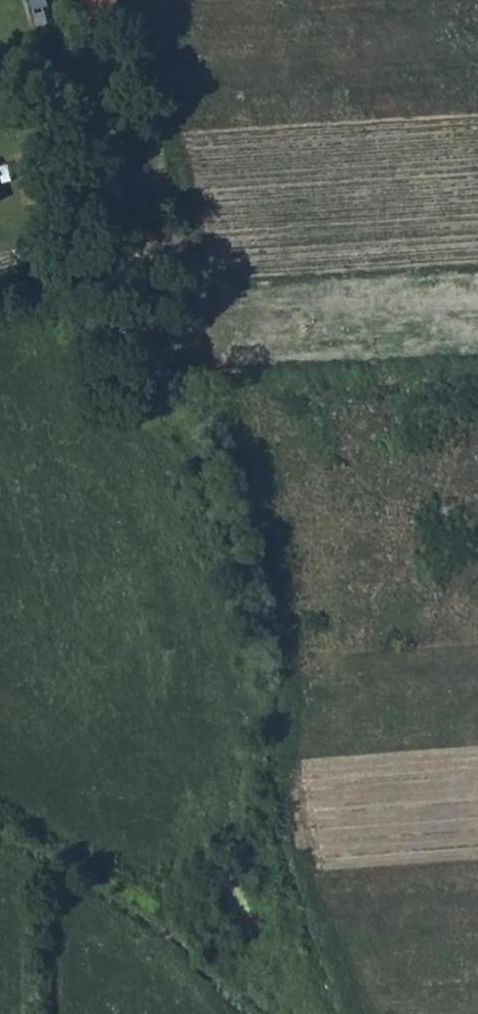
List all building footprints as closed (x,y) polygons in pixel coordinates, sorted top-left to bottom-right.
[(117,0),(88,0),(91,8),(117,2),(117,0)]
